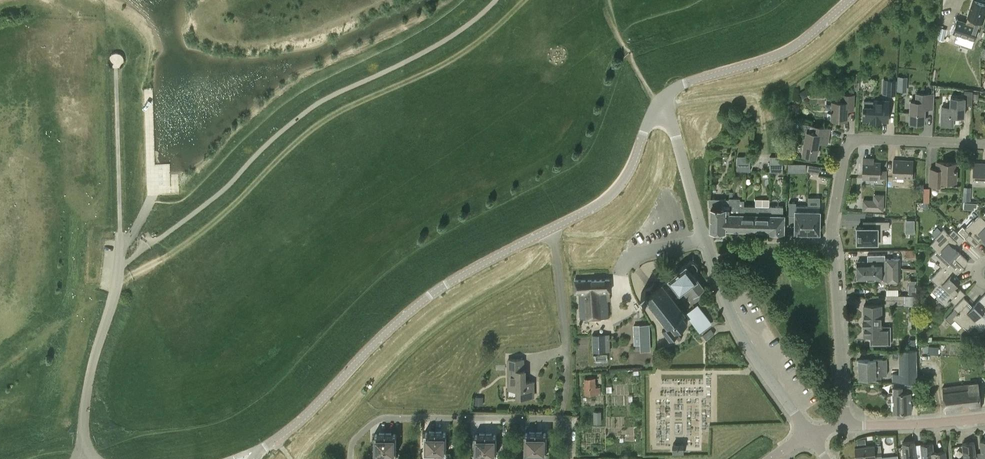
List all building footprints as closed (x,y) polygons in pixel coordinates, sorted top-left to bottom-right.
[(954,32),(958,33),(955,42),(971,47),(975,36),(978,35),(979,32),(977,29),(978,28),(979,28),(981,22),(982,23),(984,15),(984,2),(981,1),(981,3),(973,0),(966,23),(958,20),(954,32)] [(944,23),(937,46),(945,49),(953,26),(944,23)] [(888,83),(887,94),(896,94),(896,83),(897,79),(888,79),(888,83)] [(942,106),(941,124),(953,124),(953,123),(959,123),(959,120),(959,116),(964,116),(964,105),(972,105),(972,90),(964,90),(964,97),(951,96),(950,107),(942,106)] [(911,101),(910,122),(924,123),(924,108),(933,108),(933,94),(916,93),(916,101),(911,101)] [(828,114),(827,120),(848,120),(848,110),(854,111),(855,96),(842,95),(842,102),(832,102),(832,114),(828,114)] [(864,106),(863,120),(871,120),(871,121),(881,122),(881,121),(888,121),(889,101),(874,101),(864,101),(864,106)] [(807,133),(803,155),(817,158),(819,143),(828,144),(830,129),(806,125),(805,132),(807,133)] [(864,160),(863,178),(881,179),(881,178),(881,170),(881,164),(870,164),(870,160),(864,160)] [(893,160),(892,178),(896,178),(896,181),(903,181),(903,178),(903,176),(913,177),(913,161),(900,161),(900,160),(893,160)] [(930,168),(930,184),(938,184),(938,181),(946,181),(956,182),(957,162),(939,162),(938,168),(930,168)] [(789,163),(788,171),(805,171),(806,163),(789,163)] [(807,164),(806,171),(819,173),(820,166),(807,164)] [(972,181),(984,181),(984,164),(973,164),(972,181)] [(807,232),(810,232),(810,233),(817,234),(817,232),(819,232),(820,206),(822,206),(822,197),(808,197),(808,206),(807,232)] [(709,199),(709,206),(710,207),(711,207),(710,229),(725,229),(725,228),(726,228),(726,211),(730,211),(730,198),(734,198),(729,198),(729,199),(709,199)] [(726,211),(726,228),(740,229),(741,205),(744,205),(744,204),(744,200),(740,200),(740,198),(734,198),(730,198),(730,211),(726,211)] [(755,205),(755,229),(768,229),(768,230),(769,230),(770,205),(770,199),(755,198),(755,205)] [(863,200),(863,210),(873,210),(873,200),(863,200)] [(789,202),(789,215),(795,215),(795,232),(798,232),(798,233),(805,233),(805,232),(807,232),(808,206),(796,205),(796,202),(789,202)] [(741,205),(740,229),(755,229),(755,205),(744,204),(744,205),(741,205)] [(770,205),(769,230),(784,231),(785,214),(783,214),(783,206),(770,205)] [(958,231),(975,247),(980,243),(978,241),(983,237),(984,239),(984,220),(982,218),(980,215),(974,221),(973,220),(965,229),(962,226),(958,231)] [(905,219),(905,233),(915,233),(915,219),(905,219)] [(856,229),(855,237),(857,237),(857,242),(882,242),(882,228),(889,228),(889,221),(875,221),(875,227),(863,227),(857,227),(857,229),(856,229)] [(936,238),(930,244),(937,250),(940,253),(943,251),(953,260),(960,253),(953,246),(957,242),(959,244),(964,239),(953,229),(949,234),(944,229),(935,238),(936,238)] [(937,250),(931,256),(942,267),(931,278),(937,284),(940,281),(943,283),(953,273),(954,275),(958,271),(959,272),(964,267),(963,267),(967,263),(967,260),(960,253),(953,260),(943,251),(940,253),(937,250)] [(868,263),(857,263),(857,272),(885,271),(885,269),(900,269),(900,260),(885,260),(885,256),(868,256),(868,263)] [(686,264),(669,278),(679,291),(672,296),(675,300),(682,295),(688,290),(694,297),(705,288),(697,278),(693,273),(697,269),(698,266),(694,262),(691,261),(687,265),(686,264)] [(885,271),(857,272),(857,280),(882,280),(886,282),(900,282),(900,269),(885,269),(885,271)] [(937,284),(931,290),(937,295),(937,296),(945,305),(950,299),(955,304),(965,293),(961,289),(958,292),(953,287),(960,280),(956,276),(954,275),(953,273),(943,283),(940,281),(937,284)] [(609,279),(575,281),(575,291),(575,293),(579,293),(580,318),(586,317),(586,318),(601,317),(609,317),(608,300),(610,300),(609,291),(610,291),(609,279)] [(646,288),(640,293),(645,298),(654,309),(652,311),(655,315),(657,313),(665,323),(662,325),(664,329),(662,330),(670,341),(676,337),(679,341),(682,338),(676,331),(688,322),(683,315),(685,313),(662,283),(658,286),(655,282),(646,289),(646,288)] [(974,325),(980,330),(984,325),(984,294),(977,302),(984,309),(974,319),(977,322),(974,325)] [(886,295),(886,304),(904,304),(904,305),(916,305),(916,295),(898,295),(886,295)] [(955,308),(946,318),(951,323),(955,319),(962,327),(963,325),(968,331),(974,325),(977,322),(974,319),(984,309),(977,302),(973,306),(971,309),(966,304),(968,302),(964,297),(954,308),(955,308)] [(698,303),(686,313),(700,332),(712,322),(698,303)] [(881,307),(864,307),(864,337),(869,337),(869,343),(871,343),(890,343),(890,326),(882,326),(881,307)] [(649,325),(634,325),(634,334),(640,334),(640,344),(640,350),(649,350),(649,325)] [(711,328),(702,335),(706,340),(715,333),(711,328)] [(605,334),(592,335),(593,352),(606,351),(605,334)] [(899,373),(893,374),(893,381),(917,381),(916,349),(899,349),(899,373)] [(523,359),(508,359),(508,389),(517,389),(517,396),(533,396),(533,382),(525,382),(525,370),(523,370),(523,359)] [(859,360),(859,378),(881,378),(881,375),(887,375),(887,369),(887,366),(887,363),(883,363),(883,359),(859,360)] [(595,377),(584,378),(585,394),(600,393),(600,386),(595,387),(595,377)] [(893,385),(894,411),(911,410),(911,393),(918,393),(918,382),(893,383),(893,385)] [(978,382),(943,387),(946,413),(982,408),(978,382)] [(424,432),(424,452),(435,452),(435,447),(435,431),(429,431),(429,432),(424,432)] [(435,447),(435,452),(447,452),(447,432),(442,432),(442,431),(435,431),(435,447)] [(524,433),(524,453),(535,453),(536,432),(530,432),(530,433),(524,433)] [(536,432),(535,453),(547,453),(547,433),(542,433),(542,432),(536,432)] [(374,434),(374,454),(385,454),(385,443),(385,433),(379,433),(379,434),(374,434)] [(385,443),(385,454),(396,454),(396,434),(391,434),(391,433),(385,433),(385,443)] [(474,435),(474,454),(485,455),(485,445),(486,433),(479,433),(479,435),(474,435)] [(485,445),(485,455),(497,455),(497,435),(492,435),(492,434),(486,433),(485,445)] [(903,444),(904,458),(923,458),(922,453),(915,454),(914,443),(903,444)] [(962,445),(964,458),(983,458),(982,454),(975,454),(974,443),(962,445)] [(921,445),(922,453),(923,458),(946,458),(945,453),(936,454),(935,453),(933,453),(932,444),(921,445)] [(855,447),(856,458),(857,458),(867,458),(882,458),(881,445),(855,447)]
